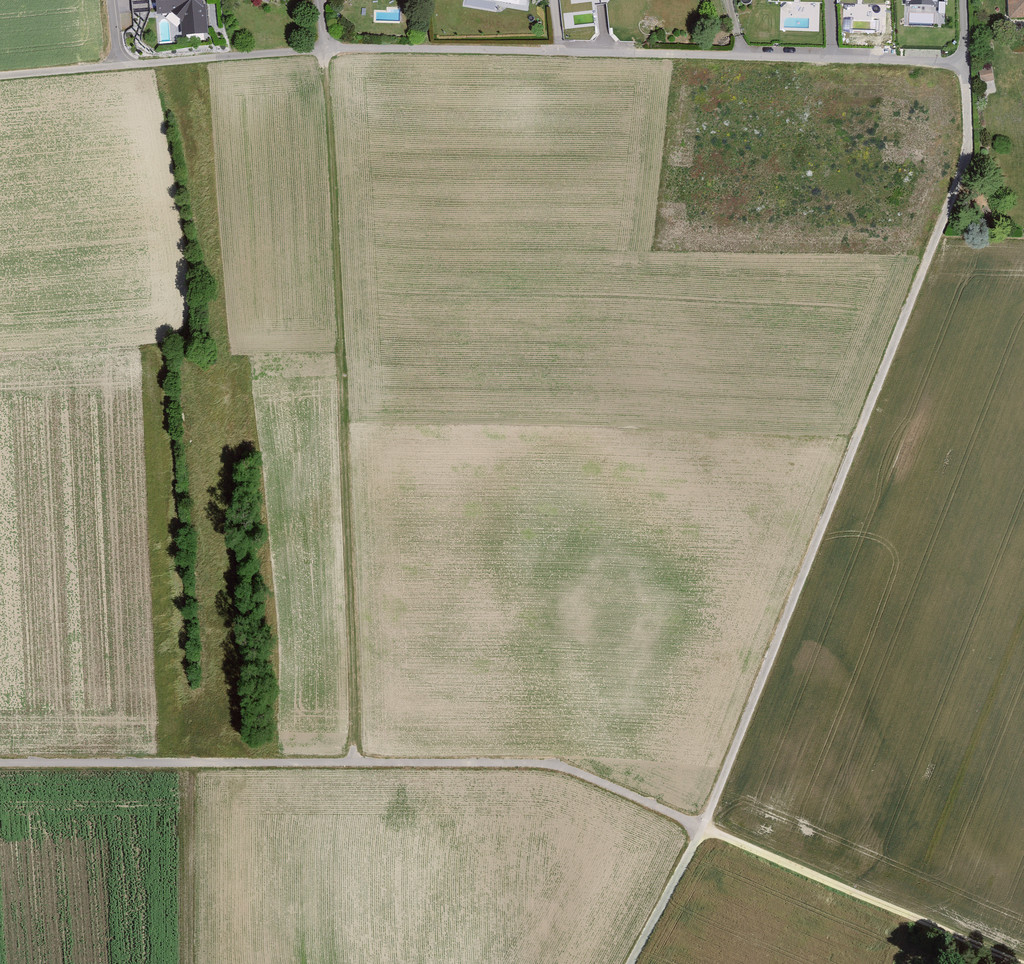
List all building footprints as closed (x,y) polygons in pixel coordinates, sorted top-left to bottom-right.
[(153,10),(168,13),(177,18),(180,35),(205,30),(204,3),(199,2),(199,0),(152,0),(153,10)] [(1007,18),(1023,17),(1023,0),(1006,0),(1007,18)] [(979,69),(983,81),(994,77),(992,67),(979,69)]
